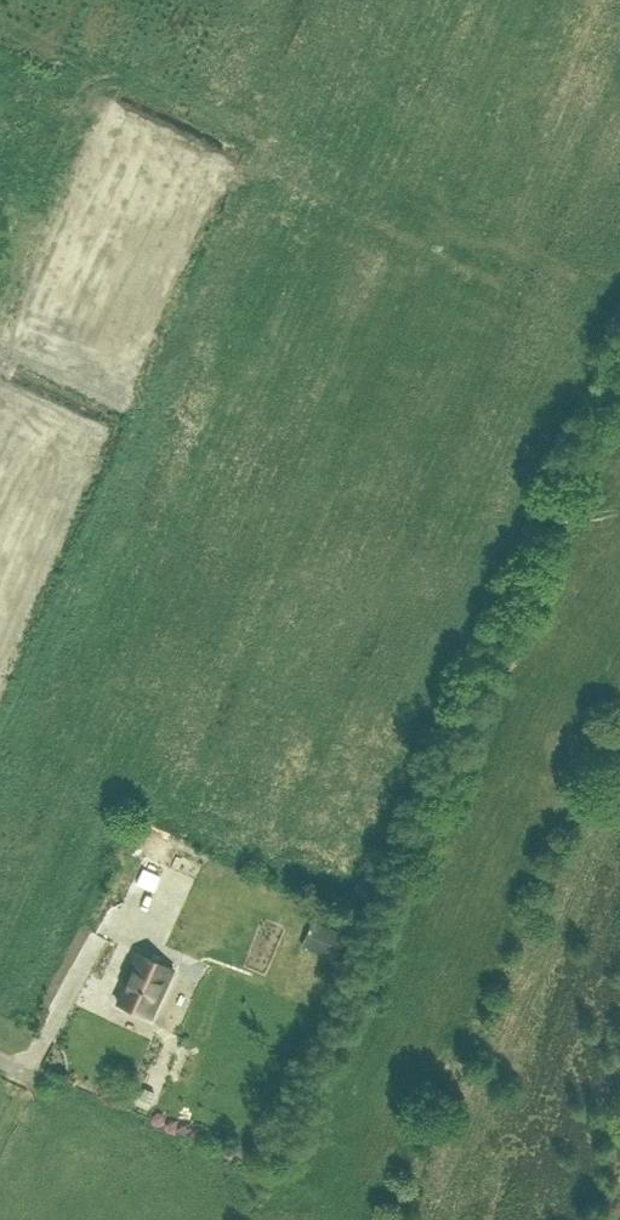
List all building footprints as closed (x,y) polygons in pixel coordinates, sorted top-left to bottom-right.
[(301,945),(336,960),(347,934),(337,930),(340,923),(315,912),(301,945)] [(150,1016),(172,968),(137,952),(123,982),(126,984),(118,1002),(150,1016)]
